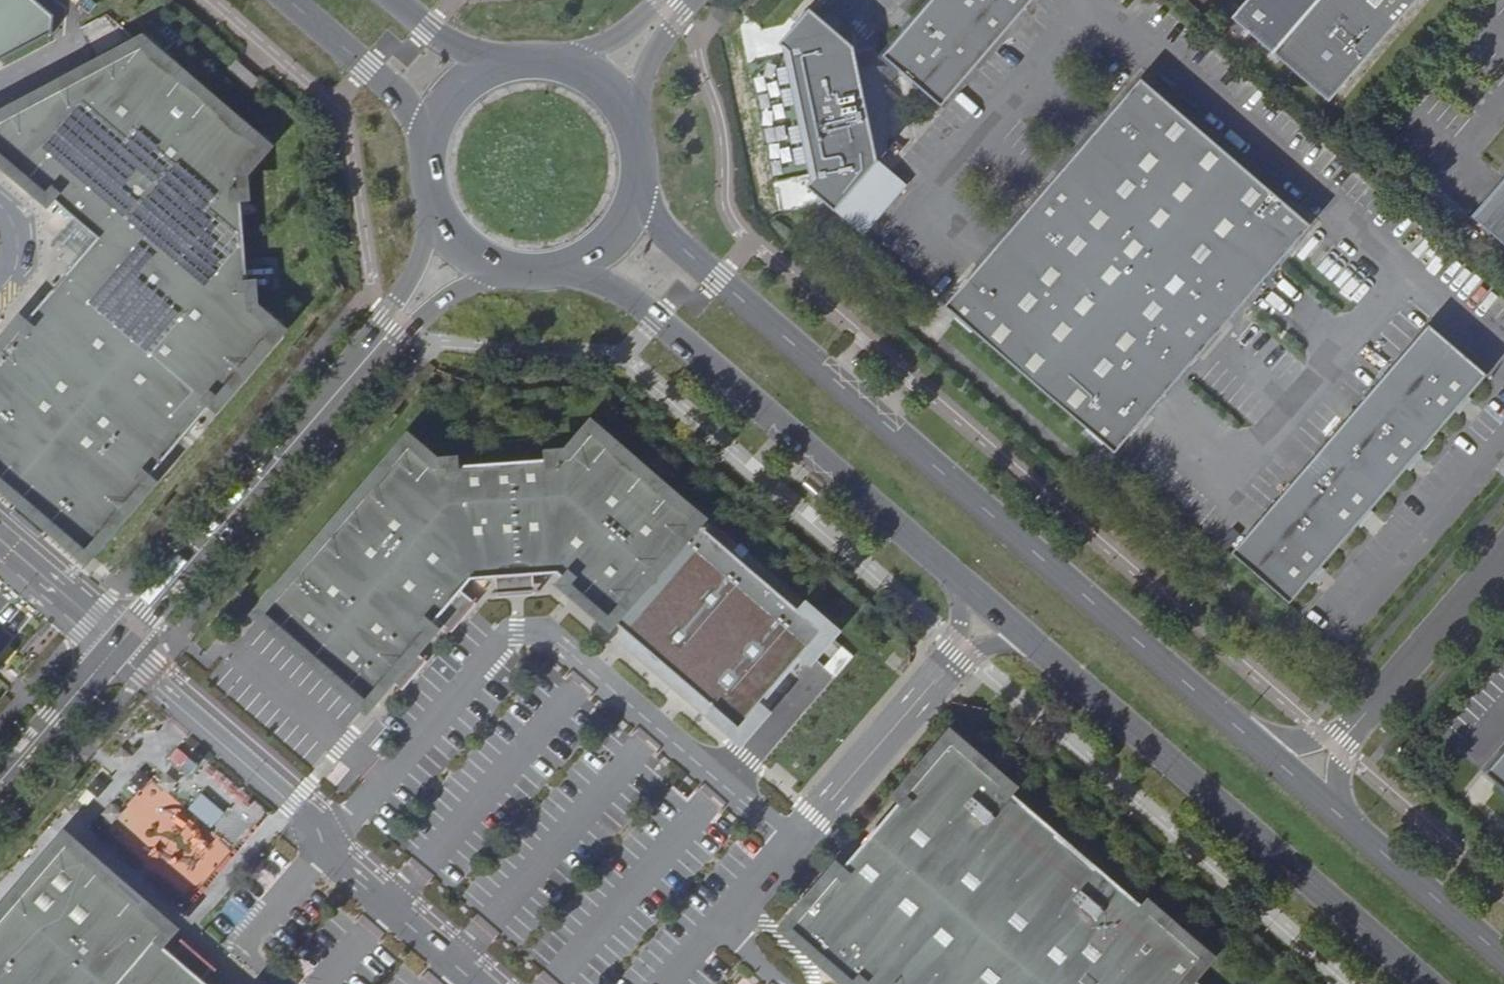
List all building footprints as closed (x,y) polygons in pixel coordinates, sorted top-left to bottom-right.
[(51,31),(52,14),(35,0),(0,0),(0,57),(51,31)] [(881,56),(940,107),(1032,0),(929,0),(881,56)] [(1330,102),(1418,0),(1247,0),(1232,17),(1330,102)] [(809,8),(779,43),(784,47),(789,52),(815,177),(811,182),(806,187),(862,235),(905,186),(876,161),(884,152),(886,127),(885,104),(878,74),(862,78),(860,70),(854,46),(809,8)] [(86,552),(275,330),(250,308),(239,171),(260,145),(142,45),(0,121),(0,155),(97,238),(0,351),(0,479),(86,552)] [(789,52),(784,47),(811,182),(815,177),(789,52)] [(235,60),(227,69),(251,90),(259,81),(235,60)] [(876,66),(860,70),(862,78),(878,74),(885,104),(891,103),(887,86),(876,66)] [(1124,96),(1057,174),(1061,178),(1030,213),(1026,209),(959,287),(963,291),(947,309),(1110,450),(1126,431),(1130,435),(1197,357),(1193,354),(1224,318),(1228,322),(1295,243),(1291,240),(1307,222),(1144,81),(1128,100),(1124,96)] [(1473,218),(1503,245),(1503,182),(1473,218)] [(1428,325),(1230,554),(1288,604),(1486,375),(1428,325)] [(435,468),(408,445),(263,613),(365,701),(471,579),(557,573),(609,618),(695,520),(592,431),(569,458),(435,468)] [(898,654),(892,661),(905,672),(910,665),(898,654)] [(952,702),(947,708),(960,719),(965,713),(952,702)] [(703,729),(721,746),(731,736),(712,719),(703,729)] [(790,928),(855,983),(1181,983),(1189,975),(1204,958),(951,741),(790,928)] [(178,747),(169,757),(189,774),(198,764),(178,747)] [(1503,790),(1503,751),(1485,773),(1503,790)] [(199,793),(189,810),(215,826),(225,809),(199,793)] [(65,843),(14,903),(67,949),(119,889),(65,843)] [(156,941),(166,929),(119,889),(67,949),(14,903),(0,919),(0,983),(206,983),(156,941)] [(1181,983),(1200,983),(1189,975),(1181,983)]
